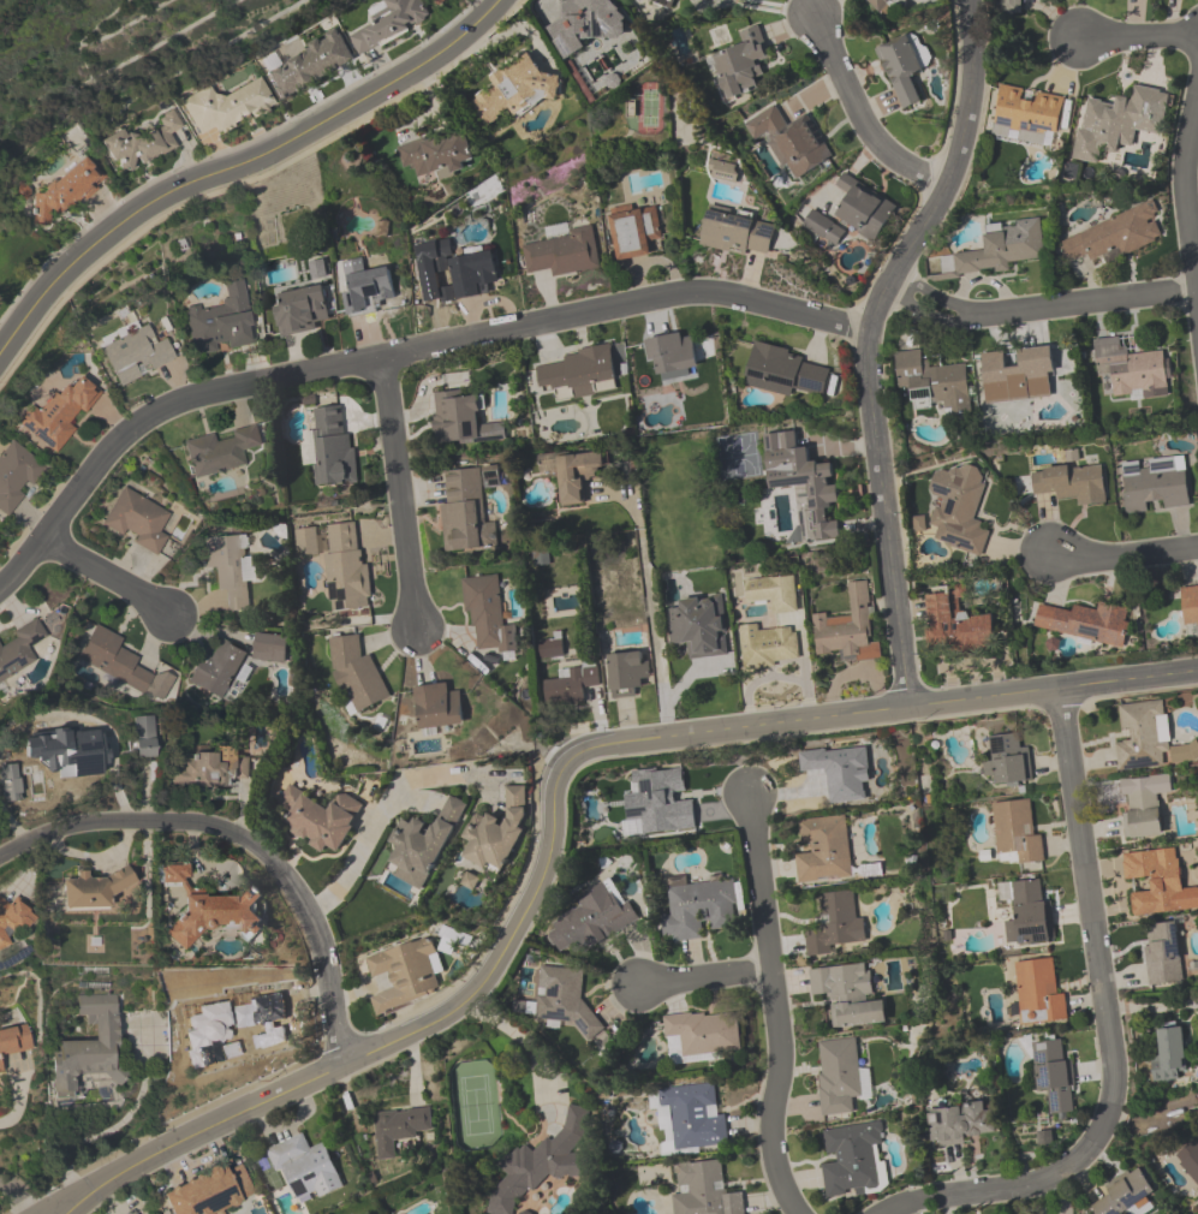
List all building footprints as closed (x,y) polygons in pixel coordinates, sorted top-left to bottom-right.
[(359,56),(432,19),(423,0),(382,0),(366,8),(374,23),(348,36),(359,56)] [(556,55),(584,55),(584,39),(621,39),(621,0),(561,0),(561,24),(555,24),(556,55)] [(671,9),(674,0),(648,0),(671,9)] [(883,18),(904,0),(868,0),(883,18)] [(998,16),(1022,15),(1021,0),(997,0),(998,16)] [(738,31),(742,46),(708,55),(722,104),(764,92),(756,64),(769,60),(759,24),(738,31)] [(357,62),(340,31),(265,70),(282,101),(357,62)] [(874,50),(901,111),(922,101),(912,78),(925,72),(908,34),(874,50)] [(544,79),(529,53),(487,77),(493,87),(469,101),(486,131),(563,88),(555,73),(544,79)] [(182,101),(199,135),(217,126),(222,135),(277,107),(262,77),(218,99),(212,86),(182,101)] [(1058,139),(1065,98),(1000,86),(993,128),(1058,139)] [(1136,130),(1164,135),(1171,92),(1134,86),(1132,98),(1115,95),(1114,103),(1084,98),(1074,161),(1099,165),(1102,152),(1119,154),(1120,145),(1133,147),(1136,130)] [(809,114),(787,126),(776,106),(742,124),(754,145),(771,136),(795,182),(834,160),(809,114)] [(179,148),(173,134),(184,129),(176,111),(158,119),(159,121),(106,147),(120,176),(179,148)] [(469,128),(397,145),(403,172),(416,169),(420,183),(466,173),(464,162),(476,160),(469,128)] [(29,202),(47,225),(106,180),(87,156),(29,202)] [(715,175),(731,177),(733,166),(716,164),(715,175)] [(843,172),(834,186),(848,194),(834,217),(876,243),(899,207),(843,172)] [(617,262),(653,255),(650,242),(662,239),(655,202),(608,212),(617,262)] [(1107,262),(1164,239),(1150,202),(1059,239),(1069,265),(1102,252),(1107,262)] [(769,257),(774,218),(705,209),(699,248),(769,257)] [(799,227),(837,248),(847,229),(810,209),(799,227)] [(1044,257),(1041,219),(984,224),(986,252),(940,255),(941,276),(1009,271),(1009,260),(1044,257)] [(552,277),(600,269),(592,223),(547,231),(548,241),(522,246),(526,272),(550,268),(552,277)] [(494,250),(446,259),(454,301),(502,292),(494,250)] [(386,313),(384,300),(395,299),(390,265),(365,269),(363,258),(339,262),(348,319),(386,313)] [(322,284),(279,294),(281,304),(273,306),(280,338),(332,326),(322,284)] [(195,357),(257,346),(248,298),(186,309),(195,357)] [(176,361),(166,340),(157,344),(149,327),(101,350),(120,388),(176,361)] [(646,338),(651,376),(698,369),(693,332),(646,338)] [(1093,340),(1099,402),(1173,393),(1168,348),(1121,353),(1120,337),(1093,340)] [(804,352),(752,342),(743,387),(791,396),(793,388),(824,395),(830,369),(802,363),(804,352)] [(536,368),(540,391),(554,389),(557,402),(598,396),(596,383),(606,382),(608,391),(617,389),(615,376),(628,375),(623,343),(563,352),(565,364),(536,368)] [(981,354),(986,404),(1056,397),(1051,346),(1016,349),(1017,360),(1007,361),(1006,351),(981,354)] [(898,390),(912,389),(913,404),(945,402),(946,415),(972,413),(967,364),(923,367),(921,352),(895,354),(898,390)] [(42,416),(31,407),(18,424),(56,454),(103,395),(76,373),(42,416)] [(504,424),(481,426),(478,391),(432,394),(435,446),(505,441),(504,424)] [(348,405),(311,409),(313,434),(300,435),(303,465),(315,464),(318,487),(355,484),(348,405)] [(184,441),(192,479),(246,467),(242,453),(264,448),(259,424),(223,431),(223,433),(184,441)] [(768,490),(798,488),(801,524),(812,523),(813,540),(831,539),(828,505),(839,504),(837,485),(834,486),(832,463),(809,465),(807,447),(796,448),(795,433),(763,436),(768,490)] [(9,518),(48,468),(13,441),(0,458),(0,511),(9,518)] [(585,505),(583,480),(606,478),(604,452),(557,455),(561,507),(585,505)] [(1190,507),(1186,468),(1175,470),(1173,458),(1119,463),(1125,514),(1190,507)] [(982,556),(989,533),(972,528),(987,475),(937,462),(927,495),(938,498),(930,526),(938,529),(934,543),(982,556)] [(1030,469),(1032,498),(1076,494),(1077,506),(1106,503),(1102,463),(1030,469)] [(445,471),(447,503),(440,504),(444,552),(496,548),(491,487),(498,486),(496,467),(445,471)] [(155,554),(175,513),(123,488),(103,528),(155,554)] [(373,609),(368,559),(358,560),(354,522),(319,526),(320,527),(293,530),(296,557),(325,555),(331,613),(373,609)] [(205,538),(206,570),(221,569),(223,611),(251,610),(249,537),(205,538)] [(798,612),(794,574),(743,579),(746,605),(770,603),(771,615),(798,612)] [(499,575),(462,578),(466,629),(475,628),(477,654),(518,650),(516,625),(503,626),(499,575)] [(877,661),(869,580),(846,582),(849,614),(813,617),(816,656),(842,653),(843,664),(877,661)] [(1184,628),(1197,627),(1197,586),(1181,587),(1184,628)] [(993,613),(961,614),(960,589),(926,591),(929,652),(994,650),(993,613)] [(678,599),(679,608),(667,610),(671,648),(686,646),(687,660),(729,656),(723,594),(678,599)] [(1123,648),(1131,613),(1073,601),(1071,612),(1038,605),(1033,629),(1123,648)] [(30,648),(48,638),(38,618),(9,633),(14,641),(1,648),(0,645),(0,682),(38,663),(30,648)] [(742,671),(800,665),(796,628),(759,632),(758,624),(738,626),(742,671)] [(146,695),(155,676),(135,667),(139,659),(120,650),(125,639),(95,625),(77,663),(146,695)] [(323,644),(350,716),(391,701),(372,653),(363,656),(354,632),(323,644)] [(244,651),(220,641),(212,660),(200,655),(188,686),(225,700),(244,651)] [(541,660),(562,660),(562,641),(541,641),(541,660)] [(607,653),(608,699),(638,698),(637,684),(648,683),(648,652),(607,653)] [(598,688),(598,666),(558,667),(558,681),(545,682),(546,705),(585,704),(584,689),(598,688)] [(414,687),(420,731),(465,725),(460,692),(447,693),(446,683),(414,687)] [(1197,762),(1197,744),(1165,748),(1160,701),(1120,706),(1124,742),(1114,743),(1118,771),(1197,762)] [(132,716),(150,715),(154,755),(135,756),(132,716)] [(105,749),(106,762),(100,763),(100,773),(58,778),(56,769),(44,769),(43,760),(36,761),(36,757),(25,758),(22,737),(32,737),(31,732),(66,727),(67,731),(94,728),(95,732),(99,732),(100,743),(103,743),(105,749)] [(993,785),(1029,785),(1027,735),(990,736),(991,762),(984,763),(984,777),(993,777),(993,785)] [(246,756),(248,778),(227,779),(227,785),(172,784),(173,768),(179,768),(180,757),(191,757),(191,752),(214,752),(214,745),(237,746),(237,756),(246,756)] [(829,805),(868,802),(865,746),(798,751),(800,774),(827,772),(829,805)] [(2,801),(0,788),(0,765),(12,763),(14,778),(17,778),(18,792),(18,799),(2,801)] [(1159,795),(1172,794),(1170,775),(1121,779),(1124,813),(1121,813),(1123,840),(1163,837),(1159,795)] [(345,793),(362,804),(350,823),(352,826),(336,851),(327,845),(322,852),(309,844),(311,839),(306,837),(304,839),(290,831),(292,826),(284,821),(290,813),(278,805),(281,799),(278,798),(287,782),(326,809),(333,796),(345,793)] [(505,786),(524,785),(525,815),(520,823),(524,827),(499,874),(463,855),(470,840),(461,835),(475,813),(483,817),(487,813),(497,819),(496,822),(501,825),(505,817),(505,786)] [(465,804),(421,889),(385,867),(397,845),(388,840),(400,819),(410,822),(413,817),(424,822),(419,832),(425,834),(431,823),(434,825),(449,796),(465,804)] [(996,855),(1011,854),(1011,865),(1039,862),(1035,800),(992,803),(996,855)] [(694,830),(693,803),(658,804),(659,831),(694,830)] [(846,816),(800,820),(803,852),(795,853),(798,884),(852,879),(846,816)] [(1183,887),(1179,848),(1122,853),(1125,880),(1151,877),(1152,891),(1130,893),(1132,917),(1197,910),(1197,885),(1183,887)] [(125,864),(136,881),(107,897),(107,906),(64,907),(62,879),(76,879),(76,870),(87,870),(87,877),(103,877),(125,864)] [(266,894),(254,906),(254,909),(266,920),(261,924),(266,928),(250,942),(237,928),(220,928),(220,924),(213,924),(209,928),(205,929),(202,928),(181,948),(165,932),(183,911),(184,894),(178,882),(161,883),(160,869),(163,869),(163,865),(187,864),(187,876),(183,876),(189,889),(203,889),(203,895),(248,895),(256,887),(266,894)] [(667,878),(670,917),(659,918),(661,944),(704,941),(703,930),(738,927),(734,880),(687,884),(687,877),(667,878)] [(1053,942),(1047,878),(999,883),(1000,901),(1013,900),(1014,920),(1004,921),(1006,947),(1053,942)] [(543,929),(567,963),(635,915),(610,880),(543,929)] [(862,940),(859,891),(819,894),(822,931),(806,932),(807,956),(840,953),(839,942),(862,940)] [(8,942),(0,947),(0,897),(8,903),(16,897),(31,906),(29,910),(35,916),(30,923),(28,923),(19,933),(6,924),(2,929),(8,942)] [(1147,987),(1184,983),(1178,922),(1149,925),(1151,941),(1143,942),(1147,987)] [(428,940),(440,970),(433,974),(437,987),(376,1014),(369,998),(392,988),(386,971),(370,976),(363,958),(410,941),(423,938),(428,940)] [(1015,962),(1021,1025),(1068,1020),(1066,993),(1056,994),(1052,958),(1015,962)] [(809,969),(812,995),(828,994),(832,1029),(887,1024),(885,1000),(871,1001),(868,963),(809,969)] [(590,969),(539,966),(536,1020),(548,1020),(548,1028),(561,1029),(561,1022),(578,1023),(577,1037),(587,1037),(590,969)] [(281,993),(285,1019),(274,1020),(274,1028),(282,1026),(286,1041),(262,1047),(258,1033),(266,1030),(264,1023),(232,1029),(232,1023),(220,1025),(219,1016),(199,1018),(197,1006),(230,1000),(230,1006),(251,1004),(250,998),(281,993)] [(76,995),(114,994),(119,1048),(114,1049),(114,1064),(127,1076),(115,1085),(107,1078),(77,1081),(74,1090),(52,1090),(50,1052),(56,1053),(56,1041),(95,1040),(95,1014),(77,1014),(76,995)] [(669,1061),(741,1057),(738,1014),(666,1018),(669,1061)] [(31,1048),(0,1056),(0,1029),(24,1023),(31,1048)] [(1153,1084),(1187,1083),(1185,1027),(1158,1028),(1159,1057),(1152,1057),(1153,1084)] [(1068,1036),(1030,1039),(1034,1092),(1048,1091),(1050,1114),(1074,1112),(1068,1036)] [(871,1098),(869,1067),(858,1068),(856,1038),(816,1041),(822,1116),(853,1113),(852,1100),(871,1098)] [(726,1149),(720,1082),(650,1088),(654,1131),(665,1130),(667,1154),(726,1149)] [(927,1108),(930,1145),(998,1139),(995,1110),(985,1111),(985,1103),(927,1108)] [(571,1105),(560,1142),(543,1137),(539,1152),(512,1145),(492,1213),(525,1213),(537,1169),(572,1179),(592,1111),(571,1105)] [(378,1161),(397,1160),(395,1139),(433,1136),(430,1109),(374,1114),(378,1161)] [(875,1146),(884,1145),(881,1122),(822,1129),(825,1156),(832,1155),(834,1164),(822,1165),(826,1199),(880,1192),(875,1146)] [(344,1188),(325,1141),(310,1147),(305,1134),(266,1150),(275,1174),(286,1170),(300,1206),(344,1188)] [(1174,1159),(1197,1184),(1197,1139),(1197,1137),(1174,1159)] [(745,1195),(725,1196),(724,1161),(677,1163),(678,1193),(673,1194),(674,1213),(746,1213),(745,1195)] [(1127,1211),(1128,1213),(1145,1213),(1153,1209),(1145,1196),(1154,1191),(1137,1164),(1103,1186),(1109,1196),(1091,1207),(1096,1213),(1122,1213),(1127,1211)] [(210,1212),(214,1212),(214,1184),(172,1184),(172,1213),(210,1213),(210,1212)]
